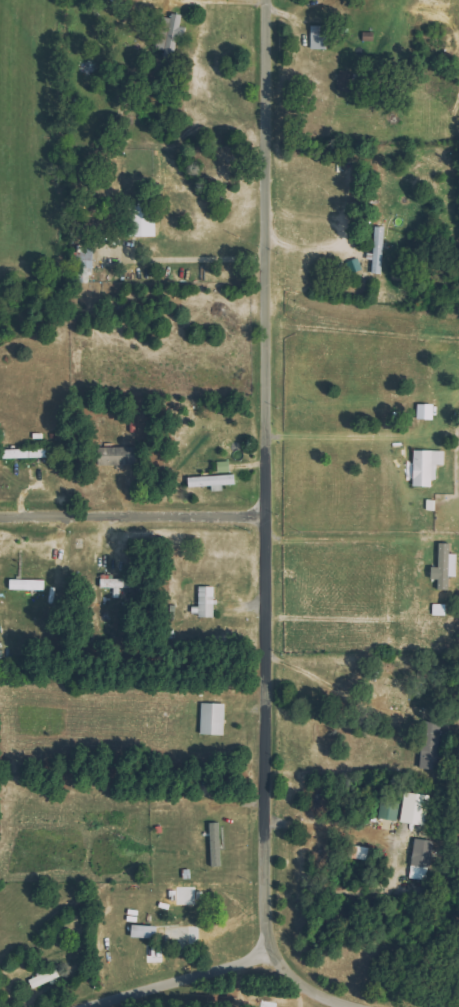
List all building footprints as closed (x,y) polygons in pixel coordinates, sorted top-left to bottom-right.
[(180,28),(176,27),(178,16),(162,12),(153,51),(174,56),(180,28)] [(152,237),(152,216),(124,217),(125,238),(152,237)] [(369,274),(380,274),(381,228),(370,228),(369,274)] [(126,447),(93,448),(94,467),(127,466),(126,447)] [(0,451),(0,460),(47,458),(47,449),(0,451)] [(431,466),(440,466),(440,452),(409,451),(408,487),(430,488),(431,466)] [(215,477),(183,478),(183,488),(210,487),(210,492),(218,491),(217,486),(229,485),(228,462),(214,462),(215,477)] [(445,544),(434,544),(434,568),(425,568),(425,580),(434,580),(434,591),(444,591),(444,578),(452,578),(451,555),(445,555),(445,544)] [(105,588),(117,587),(117,597),(123,597),(123,588),(140,587),(140,577),(104,577),(105,588)] [(14,589),(48,590),(48,580),(14,579),(14,589)] [(211,588),(195,587),(194,618),(210,618),(210,605),(211,605),(211,588)] [(227,735),(228,703),(204,703),(204,734),(227,735)] [(416,744),(415,768),(434,769),(435,725),(424,724),(423,744),(416,744)] [(396,803),(375,801),(374,820),(419,824),(422,795),(397,793),(396,803)] [(213,866),(225,866),(224,822),(212,823),(213,866)] [(406,865),(424,868),(428,841),(410,838),(406,865)] [(194,927),(150,926),(150,936),(184,937),(184,947),(193,947),(194,927)] [(32,980),(38,991),(64,977),(59,966),(32,980)]
